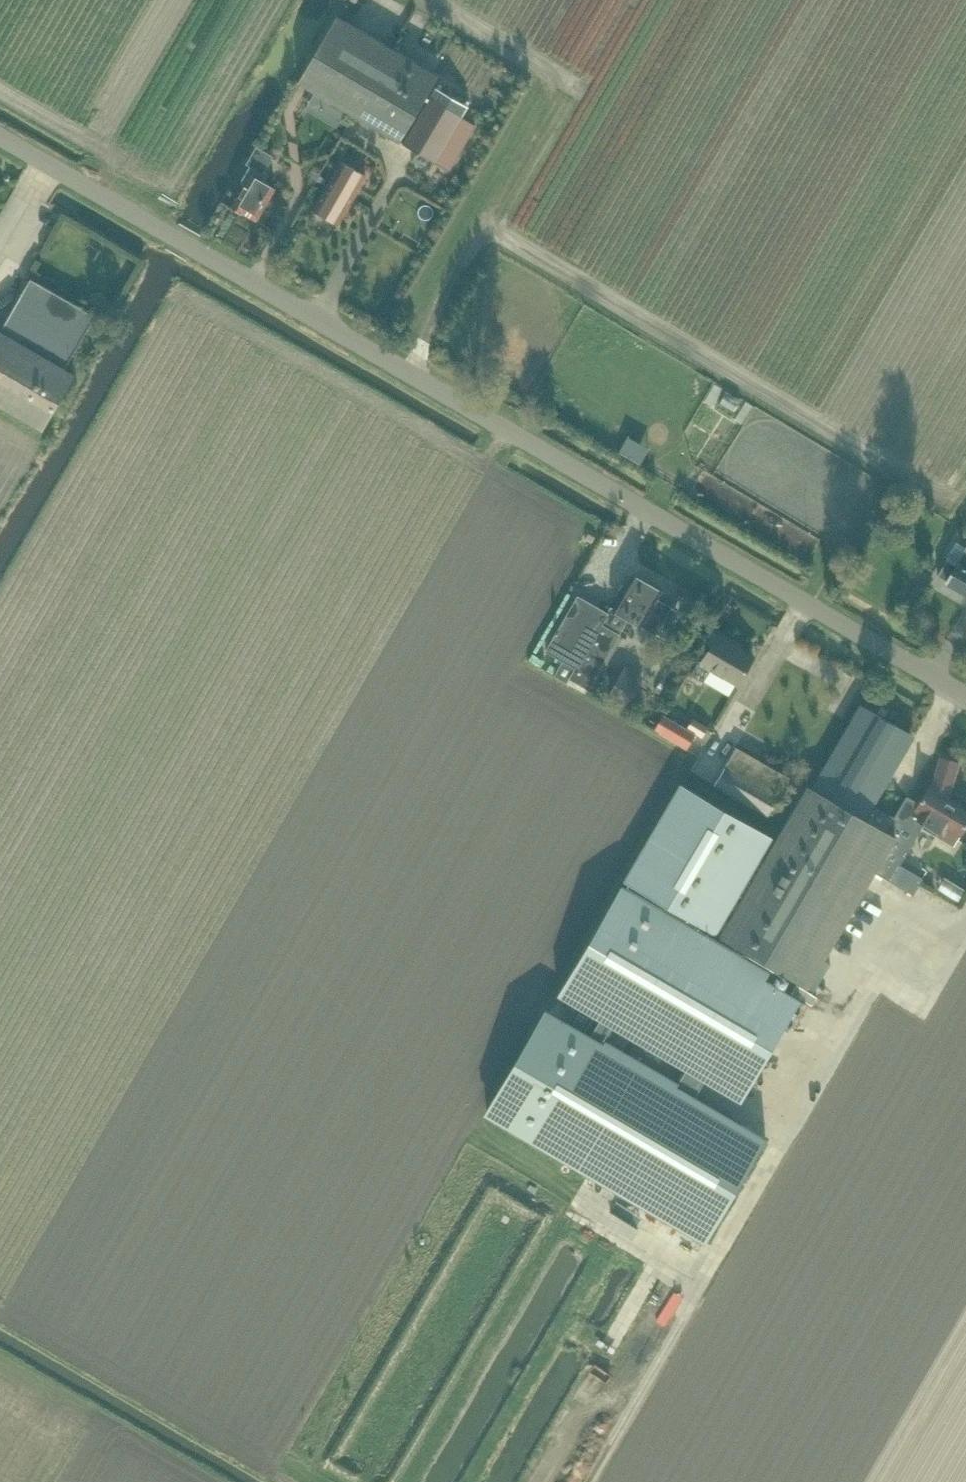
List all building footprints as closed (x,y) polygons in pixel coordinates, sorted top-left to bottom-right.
[(440,75),(338,15),(298,82),(400,142),(440,75)] [(403,143),(446,169),(473,124),(461,117),(467,105),(436,87),(403,143)] [(242,214),(243,212),(258,220),(276,189),(265,182),(270,175),(265,172),(275,155),(257,145),(247,163),(252,165),(242,183),(245,184),(231,208),(242,214)] [(338,226),(366,177),(342,162),(315,211),(338,226)] [(65,369),(96,316),(31,278),(2,332),(0,331),(0,407),(43,431),(75,375),(65,369)] [(737,402),(749,408),(755,396),(743,390),(737,402)] [(938,576),(946,580),(945,582),(965,595),(965,548),(955,565),(947,561),(938,576)] [(578,595),(546,651),(575,668),(569,679),(589,690),(621,634),(620,634),(628,618),(642,625),(657,634),(672,607),(658,598),(662,591),(659,590),(660,586),(651,581),(649,583),(635,575),(625,592),(621,590),(617,596),(621,598),(615,609),(612,607),(608,613),(578,595)] [(711,670),(738,686),(755,657),(740,648),(742,644),(719,632),(701,664),(698,662),(691,675),(704,682),(711,670)] [(619,676),(609,693),(628,704),(638,687),(619,676)] [(864,706),(815,790),(866,819),(874,805),(871,803),(911,734),(874,712),(875,710),(869,707),(868,709),(864,706)] [(694,718),(688,729),(669,717),(659,733),(687,749),(696,734),(702,738),(709,727),(694,718)] [(738,747),(716,785),(770,816),(792,778),(738,747)] [(720,937),(807,988),(808,987),(824,960),(875,871),(891,881),(914,894),(923,879),(900,866),(922,827),(954,846),(960,836),(965,825),(965,809),(955,803),(954,805),(949,802),(950,800),(948,799),(959,763),(941,757),(931,789),(929,788),(920,803),(907,796),(895,817),(874,805),(866,819),(815,790),(812,788),(811,787),(778,843),(775,842),(720,937)] [(682,784),(625,882),(711,932),(768,835),(682,784)] [(945,878),(939,888),(959,900),(965,889),(945,878)] [(623,885),(558,994),(601,1019),(590,1036),(695,1097),(705,1079),(742,1101),(795,1010),(801,999),(766,978),(770,971),(623,885)] [(548,1011),(488,1116),(686,1232),(705,1243),(767,1138),(695,1097),(590,1036),(548,1011)]
